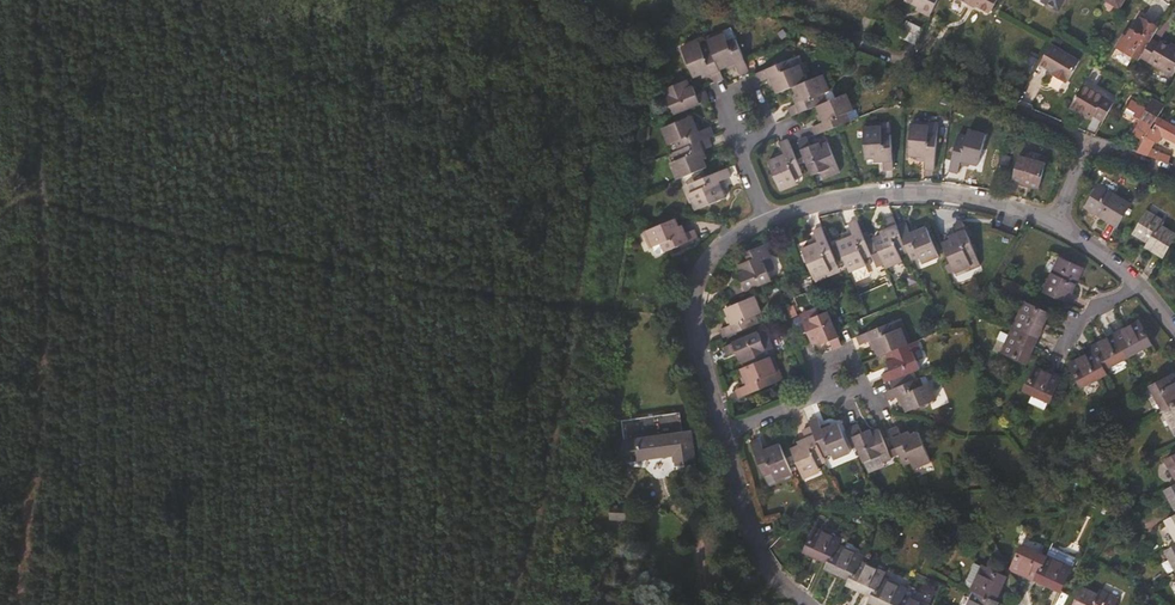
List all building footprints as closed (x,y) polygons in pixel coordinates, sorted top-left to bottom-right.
[(938,0),(906,0),(919,6),(932,12),(938,0)] [(990,13),(997,0),(961,0),(968,4),(969,2),(976,6),(990,13)] [(1061,10),(1067,0),(1043,0),(1061,10)] [(932,12),(919,6),(917,10),(931,16),(932,12)] [(1139,61),(1158,29),(1140,19),(1133,31),(1131,30),(1126,38),(1124,36),(1117,48),(1139,61)] [(916,45),(924,30),(907,22),(900,37),(916,45)] [(737,39),(731,27),(706,37),(708,41),(725,34),(728,42),(737,39)] [(745,58),(737,39),(728,42),(725,34),(708,41),(711,49),(720,70),(729,66),(733,65),(732,63),(736,61),(738,67),(742,74),(750,70),(745,58)] [(711,49),(708,41),(706,37),(682,47),(683,51),(700,44),(703,52),(711,49)] [(1162,40),(1149,63),(1174,78),(1174,77),(1174,47),(1162,40)] [(720,70),(711,49),(703,52),(700,44),(683,51),(695,79),(703,76),(708,74),(707,72),(710,71),(713,76),(716,84),(724,80),(725,80),(720,70)] [(1079,61),(1051,45),(1039,65),(1052,73),(1050,76),(1065,84),(1066,82),(1067,82),(1079,61)] [(809,81),(798,56),(786,61),(790,70),(799,66),(805,82),(809,81)] [(738,67),(736,61),(732,63),(733,65),(729,66),(731,70),(738,67)] [(805,82),(799,66),(790,70),(786,61),(755,74),(759,83),(766,80),(772,78),(773,82),(772,82),(774,87),(776,94),(795,87),(805,82)] [(705,79),(713,76),(710,71),(707,72),(708,74),(703,76),(705,79)] [(820,86),(826,83),(822,75),(809,81),(805,82),(795,87),(798,95),(799,98),(802,97),(804,101),(797,104),(789,108),(792,116),(818,106),(827,102),(823,93),(820,86)] [(691,98),(690,94),(693,93),(690,88),(687,81),(676,86),(659,93),(662,101),(668,98),(672,106),(676,114),(709,101),(710,100),(706,91),(697,95),(691,98)] [(829,91),(826,83),(820,86),(823,93),(829,91)] [(1103,122),(1114,103),(1083,85),(1070,107),(1082,114),(1092,120),(1094,117),(1103,122)] [(857,118),(853,110),(847,112),(843,104),(849,102),(846,95),(846,94),(827,102),(818,106),(821,113),(823,117),(826,116),(827,120),(821,123),(813,127),(816,135),(839,126),(857,118)] [(804,101),(802,97),(799,98),(798,95),(794,96),(797,104),(804,101)] [(672,106),(668,98),(662,101),(666,109),(672,106)] [(853,110),(849,102),(843,104),(847,112),(853,110)] [(1138,152),(1152,127),(1158,117),(1146,111),(1147,110),(1133,102),(1128,110),(1143,118),(1126,147),(1138,152)] [(1082,114),(1070,107),(1068,110),(1080,117),(1082,114)] [(827,120),(826,116),(823,117),(821,113),(818,115),(821,123),(827,120)] [(680,150),(710,138),(715,136),(711,128),(702,132),(696,134),(694,130),(696,129),(695,125),(691,117),(663,129),(667,137),(673,134),(676,142),(680,150)] [(1160,118),(1154,128),(1152,127),(1138,152),(1168,163),(1170,156),(1157,151),(1155,153),(1150,151),(1155,142),(1158,143),(1163,135),(1174,142),(1174,127),(1160,118)] [(935,170),(937,134),(929,132),(920,132),(921,125),(911,125),(909,155),(918,156),(922,157),(923,153),(927,154),(927,160),(926,169),(935,170)] [(893,169),(891,133),(882,133),(874,134),(873,127),(864,128),(866,158),(875,158),(879,157),(879,154),(883,154),(884,161),(885,170),(893,169)] [(977,139),(979,132),(971,129),(969,136),(977,139)] [(978,166),(987,134),(979,132),(977,139),(969,136),(960,134),(949,171),(958,173),(960,166),(962,160),(966,161),(965,163),(970,164),(978,166)] [(676,142),(673,134),(667,137),(670,145),(676,142)] [(708,167),(705,160),(701,152),(706,150),(713,147),(710,138),(680,150),(678,151),(682,159),(673,163),(680,179),(708,167)] [(840,171),(827,143),(820,146),(815,148),(817,151),(812,153),(810,147),(806,138),(798,142),(812,175),(820,172),(828,169),(831,175),(840,171)] [(803,174),(789,141),(789,140),(781,143),(784,152),(787,158),(783,159),(783,157),(778,159),(770,163),(782,190),(790,187),(788,181),(795,178),(803,174)] [(817,151),(815,148),(820,146),(818,143),(810,147),(812,153),(817,151)] [(682,159),(678,151),(667,156),(677,180),(680,179),(673,163),(682,159)] [(1046,164),(1019,157),(1013,181),(1040,188),(1046,164)] [(969,169),(970,164),(965,163),(966,161),(962,160),(960,166),(969,169)] [(726,199),(723,191),(721,187),(719,188),(717,184),(723,181),(731,178),(727,169),(693,184),(697,193),(700,200),(695,202),(698,211),(726,199)] [(831,175),(828,169),(820,172),(823,178),(831,175)] [(798,183),(795,178),(788,181),(790,187),(798,183)] [(726,189),(723,181),(717,184),(719,188),(721,187),(723,191),(726,189)] [(1132,204),(1098,184),(1085,206),(1118,227),(1132,204)] [(700,200),(697,193),(692,195),(695,202),(700,200)] [(1135,233),(1149,242),(1147,246),(1165,258),(1174,240),(1174,234),(1160,224),(1161,221),(1146,213),(1135,233)] [(908,251),(897,226),(893,217),(886,221),(889,229),(892,235),(888,237),(887,234),(882,236),(875,239),(886,268),(894,265),(891,258),(900,255),(908,251)] [(665,252),(698,239),(694,230),(687,233),(681,236),(679,231),(681,230),(680,227),(676,219),(648,230),(655,245),(662,243),(665,252)] [(872,255),(857,221),(849,225),(852,233),(855,239),(851,240),(850,238),(846,240),(838,243),(850,271),(857,268),(855,263),(863,259),(872,255)] [(939,255),(927,227),(920,230),(916,232),(917,235),(913,237),(910,231),(907,222),(897,226),(908,251),(912,260),(921,256),(929,253),(931,259),(939,255)] [(968,258),(976,255),(963,223),(955,226),(958,233),(960,240),(956,241),(955,239),(950,241),(944,244),(956,273),(971,266),(968,258)] [(687,233),(684,225),(680,227),(681,230),(679,231),(681,236),(687,233)] [(917,235),(916,232),(920,230),(918,227),(910,231),(913,237),(917,235)] [(836,260),(822,229),(815,232),(817,239),(820,246),(815,247),(815,245),(810,247),(803,250),(813,273),(815,277),(829,271),(827,264),(836,260)] [(892,235),(889,229),(881,232),(882,236),(887,234),(888,237),(892,235)] [(665,252),(662,243),(655,245),(648,230),(643,232),(654,256),(665,252)] [(960,240),(958,233),(949,236),(950,241),(955,239),(956,241),(960,240)] [(767,272),(764,264),(771,261),(764,245),(745,253),(748,261),(739,265),(742,273),(744,277),(746,275),(748,280),(742,283),(734,286),(737,294),(771,281),(767,272)] [(923,262),(931,259),(929,253),(921,256),(923,262)] [(903,261),(900,255),(891,258),(894,265),(903,261)] [(981,266),(976,255),(968,258),(971,266),(956,273),(957,276),(981,266)] [(1083,267),(1061,257),(1045,293),(1067,302),(1083,267)] [(865,264),(863,259),(855,263),(857,268),(865,264)] [(840,272),(836,260),(827,264),(829,271),(815,277),(817,282),(840,272)] [(774,269),(771,261),(764,264),(767,272),(774,269)] [(748,280),(746,275),(744,277),(742,273),(739,275),(742,283),(748,280)] [(759,323),(756,315),(753,307),(758,305),(755,297),(727,308),(730,316),(732,320),(734,319),(736,323),(730,325),(722,329),(724,337),(759,323)] [(1038,338),(1050,312),(1026,301),(1015,327),(1038,338)] [(761,313),(758,305),(753,307),(756,315),(761,313)] [(820,315),(817,309),(810,312),(813,319),(820,315)] [(842,346),(836,329),(829,312),(820,315),(813,319),(810,312),(801,316),(811,340),(813,344),(820,341),(824,339),(823,336),(828,334),(830,341),(834,349),(842,346)] [(736,323),(734,319),(732,320),(730,316),(727,317),(730,325),(736,323)] [(1153,344),(1141,321),(1115,334),(1127,358),(1153,344)] [(909,344),(905,336),(899,339),(895,331),(892,323),(858,336),(861,345),(870,342),(876,339),(877,343),(874,344),(876,348),(880,356),(888,353),(909,344)] [(1026,364),(1038,338),(1015,327),(1003,353),(1026,364)] [(905,336),(902,328),(895,331),(899,339),(905,336)] [(766,350),(762,341),(758,333),(725,347),(728,355),(737,352),(743,350),(744,353),(742,355),(743,359),(747,367),(771,357),(775,356),(772,347),(766,350)] [(830,341),(828,334),(823,336),(824,339),(820,341),(822,344),(830,341)] [(1127,358),(1115,334),(1091,347),(1093,351),(1103,370),(1127,358)] [(772,347),(768,339),(762,341),(766,350),(772,347)] [(921,368),(917,360),(914,352),(920,350),(917,341),(909,344),(888,353),(892,361),(894,366),(897,365),(898,368),(892,371),(883,374),(887,383),(921,368)] [(924,357),(920,350),(914,352),(917,360),(924,357)] [(1103,370),(1093,351),(1069,363),(1081,388),(1105,375),(1103,370)] [(785,381),(775,356),(771,357),(777,373),(769,377),(772,385),(785,381)] [(772,385),(769,377),(777,373),(771,357),(747,367),(742,369),(745,377),(747,381),(749,381),(750,384),(744,387),(737,389),(740,397),(772,385)] [(898,368),(897,365),(894,366),(892,361),(889,363),(892,371),(898,368)] [(1062,379),(1034,366),(1024,390),(1051,402),(1062,379)] [(1173,373),(1151,385),(1164,411),(1174,405),(1174,377),(1173,373)] [(750,384),(749,381),(747,381),(745,377),(741,378),(744,387),(750,384)] [(927,395),(923,386),(919,378),(886,392),(890,401),(897,398),(904,395),(905,398),(903,399),(905,404),(908,411),(937,399),(933,392),(927,395)] [(933,392),(929,384),(923,386),(927,395),(933,392)] [(905,404),(903,399),(905,398),(904,395),(897,398),(901,406),(905,404)] [(1164,411),(1174,431),(1174,405),(1164,411)] [(697,459),(693,430),(682,431),(680,413),(624,422),(630,459),(677,452),(678,462),(697,459)] [(851,452),(839,424),(831,427),(828,428),(829,431),(824,433),(822,428),(818,419),(810,422),(812,427),(824,456),(833,452),(840,449),(843,455),(851,452)] [(829,431),(828,428),(831,427),(830,424),(822,428),(824,433),(829,431)] [(892,458),(880,430),(872,433),(867,435),(869,438),(865,440),(862,434),(858,425),(850,429),(864,462),(873,458),(881,455),(883,462),(892,458)] [(824,456),(812,427),(803,431),(806,437),(809,445),(805,447),(804,444),(800,446),(793,449),(804,477),(812,474),(810,468),(818,465),(826,462),(824,456)] [(931,461),(919,432),(911,436),(907,438),(908,440),(904,442),(901,434),(898,427),(890,431),(903,464),(912,461),(920,458),(922,464),(931,461)] [(867,435),(872,433),(871,430),(862,434),(865,440),(869,438),(867,435)] [(911,436),(909,431),(901,434),(904,442),(908,440),(907,438),(911,436)] [(809,445),(806,437),(798,441),(800,446),(804,444),(805,447),(809,445)] [(793,474),(781,445),(773,448),(769,450),(769,452),(766,453),(763,448),(760,440),(752,443),(765,476),(773,472),(776,481),(793,474)] [(769,450),(773,448),(772,444),(763,448),(766,453),(769,452),(769,450)] [(835,458),(843,455),(840,449),(833,452),(835,458)] [(883,462),(881,455),(873,458),(875,465),(883,462)] [(1167,459),(1174,475),(1174,455),(1167,459)] [(922,464),(920,458),(912,461),(915,468),(922,464)] [(821,470),(818,465),(810,468),(812,474),(821,470)] [(770,487),(794,478),(793,474),(776,481),(773,472),(765,476),(770,487)] [(1166,489),(1174,507),(1174,484),(1166,489)] [(626,519),(627,504),(614,502),(612,518),(626,519)] [(1166,520),(1174,537),(1174,515),(1166,520)] [(804,551),(827,561),(835,543),(837,537),(814,527),(804,551)] [(860,554),(835,543),(827,561),(824,567),(849,579),(858,560),(860,554)] [(1166,550),(1174,567),(1174,545),(1166,550)] [(1034,578),(1044,558),(1020,546),(1009,570),(1033,581),(1034,578)] [(1062,591),(1073,568),(1046,555),(1044,558),(1034,578),(1062,591)] [(880,577),(883,570),(858,560),(849,579),(847,584),(871,595),(880,577)] [(995,603),(1006,578),(982,567),(971,593),(972,593),(995,603)] [(904,587),(880,577),(871,595),(869,601),(878,604),(896,604),(901,593),(904,587)] [(1081,588),(1073,604),(1117,604),(1119,600),(1100,591),(1098,595),(1081,588)] [(901,593),(896,604),(929,604),(901,593)] [(997,604),(995,603),(972,593),(967,604),(997,604)]
